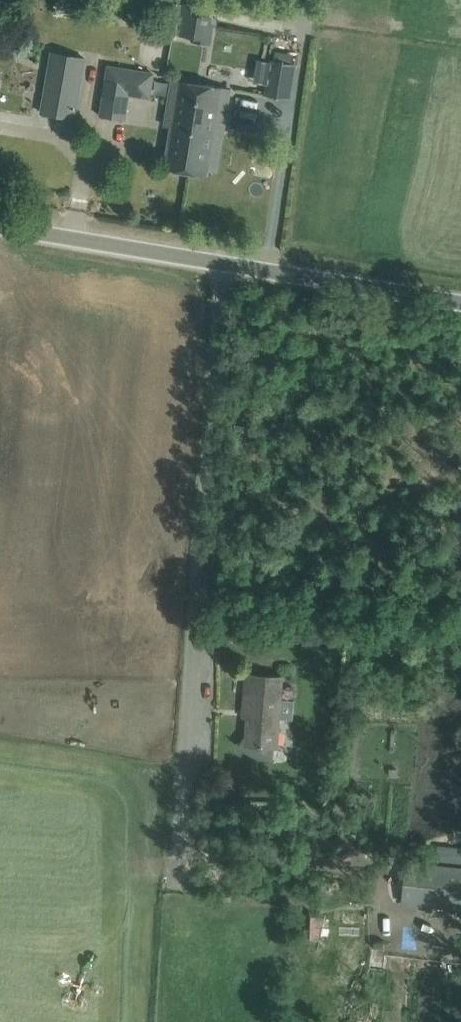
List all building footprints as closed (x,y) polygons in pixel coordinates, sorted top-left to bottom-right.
[(209,24),(210,18),(199,16),(201,6),(186,4),(182,33),(195,35),(194,39),(208,42),(211,25),(209,24)] [(75,118),(86,58),(53,52),(42,112),(75,118)] [(291,98),(297,64),(270,59),(265,94),(291,98)] [(150,97),(154,73),(109,66),(101,115),(125,119),(129,94),(150,97)] [(165,167),(186,170),(200,84),(197,83),(173,79),(166,126),(172,127),(165,167)] [(200,84),(186,170),(207,173),(208,167),(219,169),(225,126),(229,106),(231,89),(221,87),(200,84)] [(279,746),(284,676),(247,674),(245,709),(249,710),(248,732),(240,743),(237,741),(236,743),(239,746),(244,749),(250,754),(259,758),(267,759),(275,761),(276,759),(273,758),(276,746),(279,746)] [(460,902),(460,864),(407,860),(403,908),(460,913),(460,902)]
